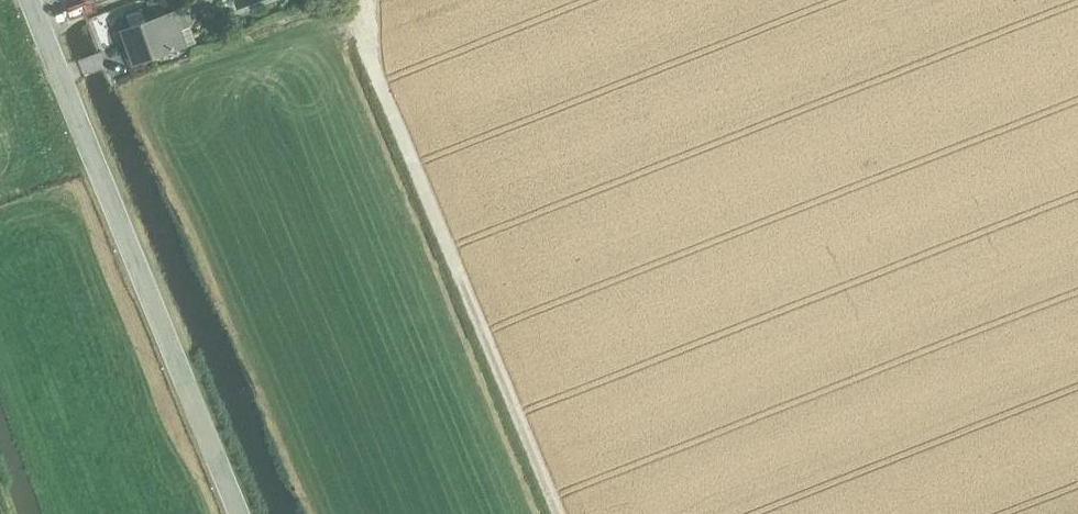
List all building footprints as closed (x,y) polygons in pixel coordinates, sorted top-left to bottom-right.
[(133,63),(188,44),(177,11),(127,28),(134,48),(129,50),(133,63)]
